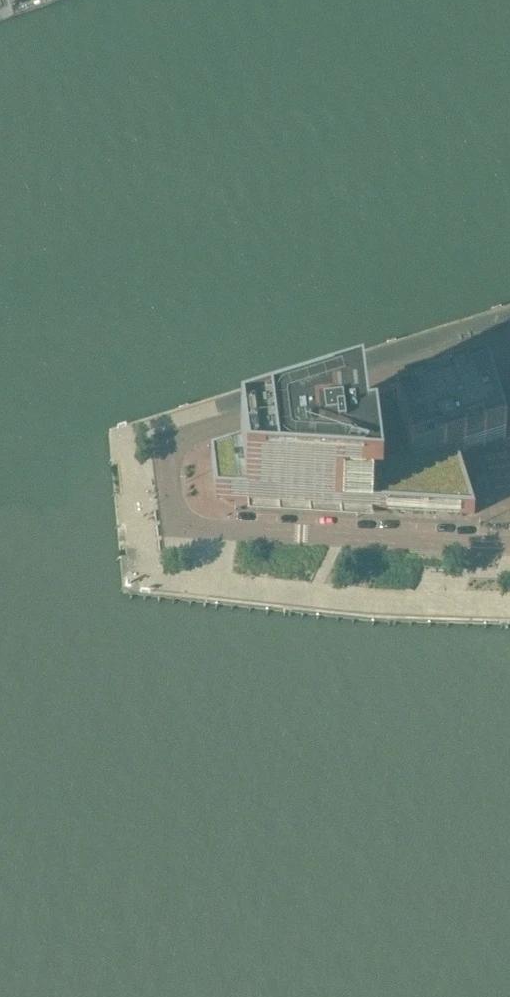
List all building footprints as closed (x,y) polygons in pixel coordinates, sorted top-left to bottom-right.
[(210,461),(215,500),(247,502),(249,502),(342,507),(371,509),(386,510),(460,514),(474,515),(509,516),(509,367),(485,375),(392,404),(390,405),(376,409),(362,414),(360,414),(360,413),(331,422),(331,423),(271,442),(270,442),(243,451),(240,452),(210,461)]
